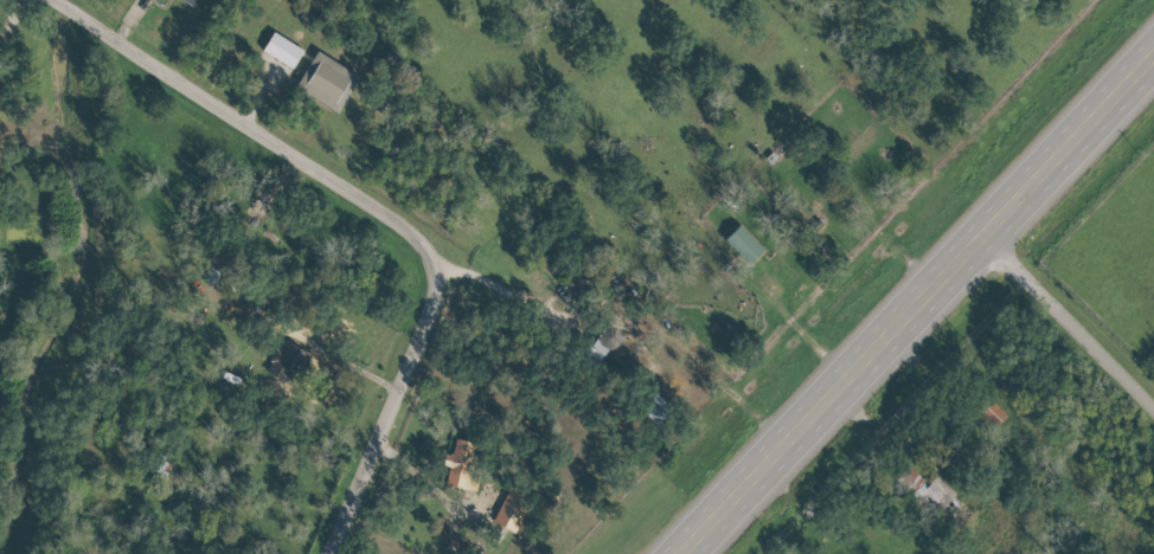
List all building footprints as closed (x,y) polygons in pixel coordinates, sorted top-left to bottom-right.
[(304,49),(272,34),(262,54),(295,69),(304,49)] [(340,113),(360,76),(316,52),(297,89),(340,113)] [(726,241),(750,267),(766,252),(742,226),(726,241)] [(605,360),(624,337),(611,326),(592,349),(605,360)] [(266,374),(290,386),(307,352),(283,340),(266,374)] [(672,406),(653,395),(642,415),(662,425),(672,406)] [(446,487),(472,491),(481,444),(456,440),(453,456),(445,455),(443,467),(449,468),(446,487)] [(938,476),(929,485),(913,469),(900,482),(937,518),(958,496),(938,476)] [(494,522),(516,533),(535,495),(512,484),(494,522)]
